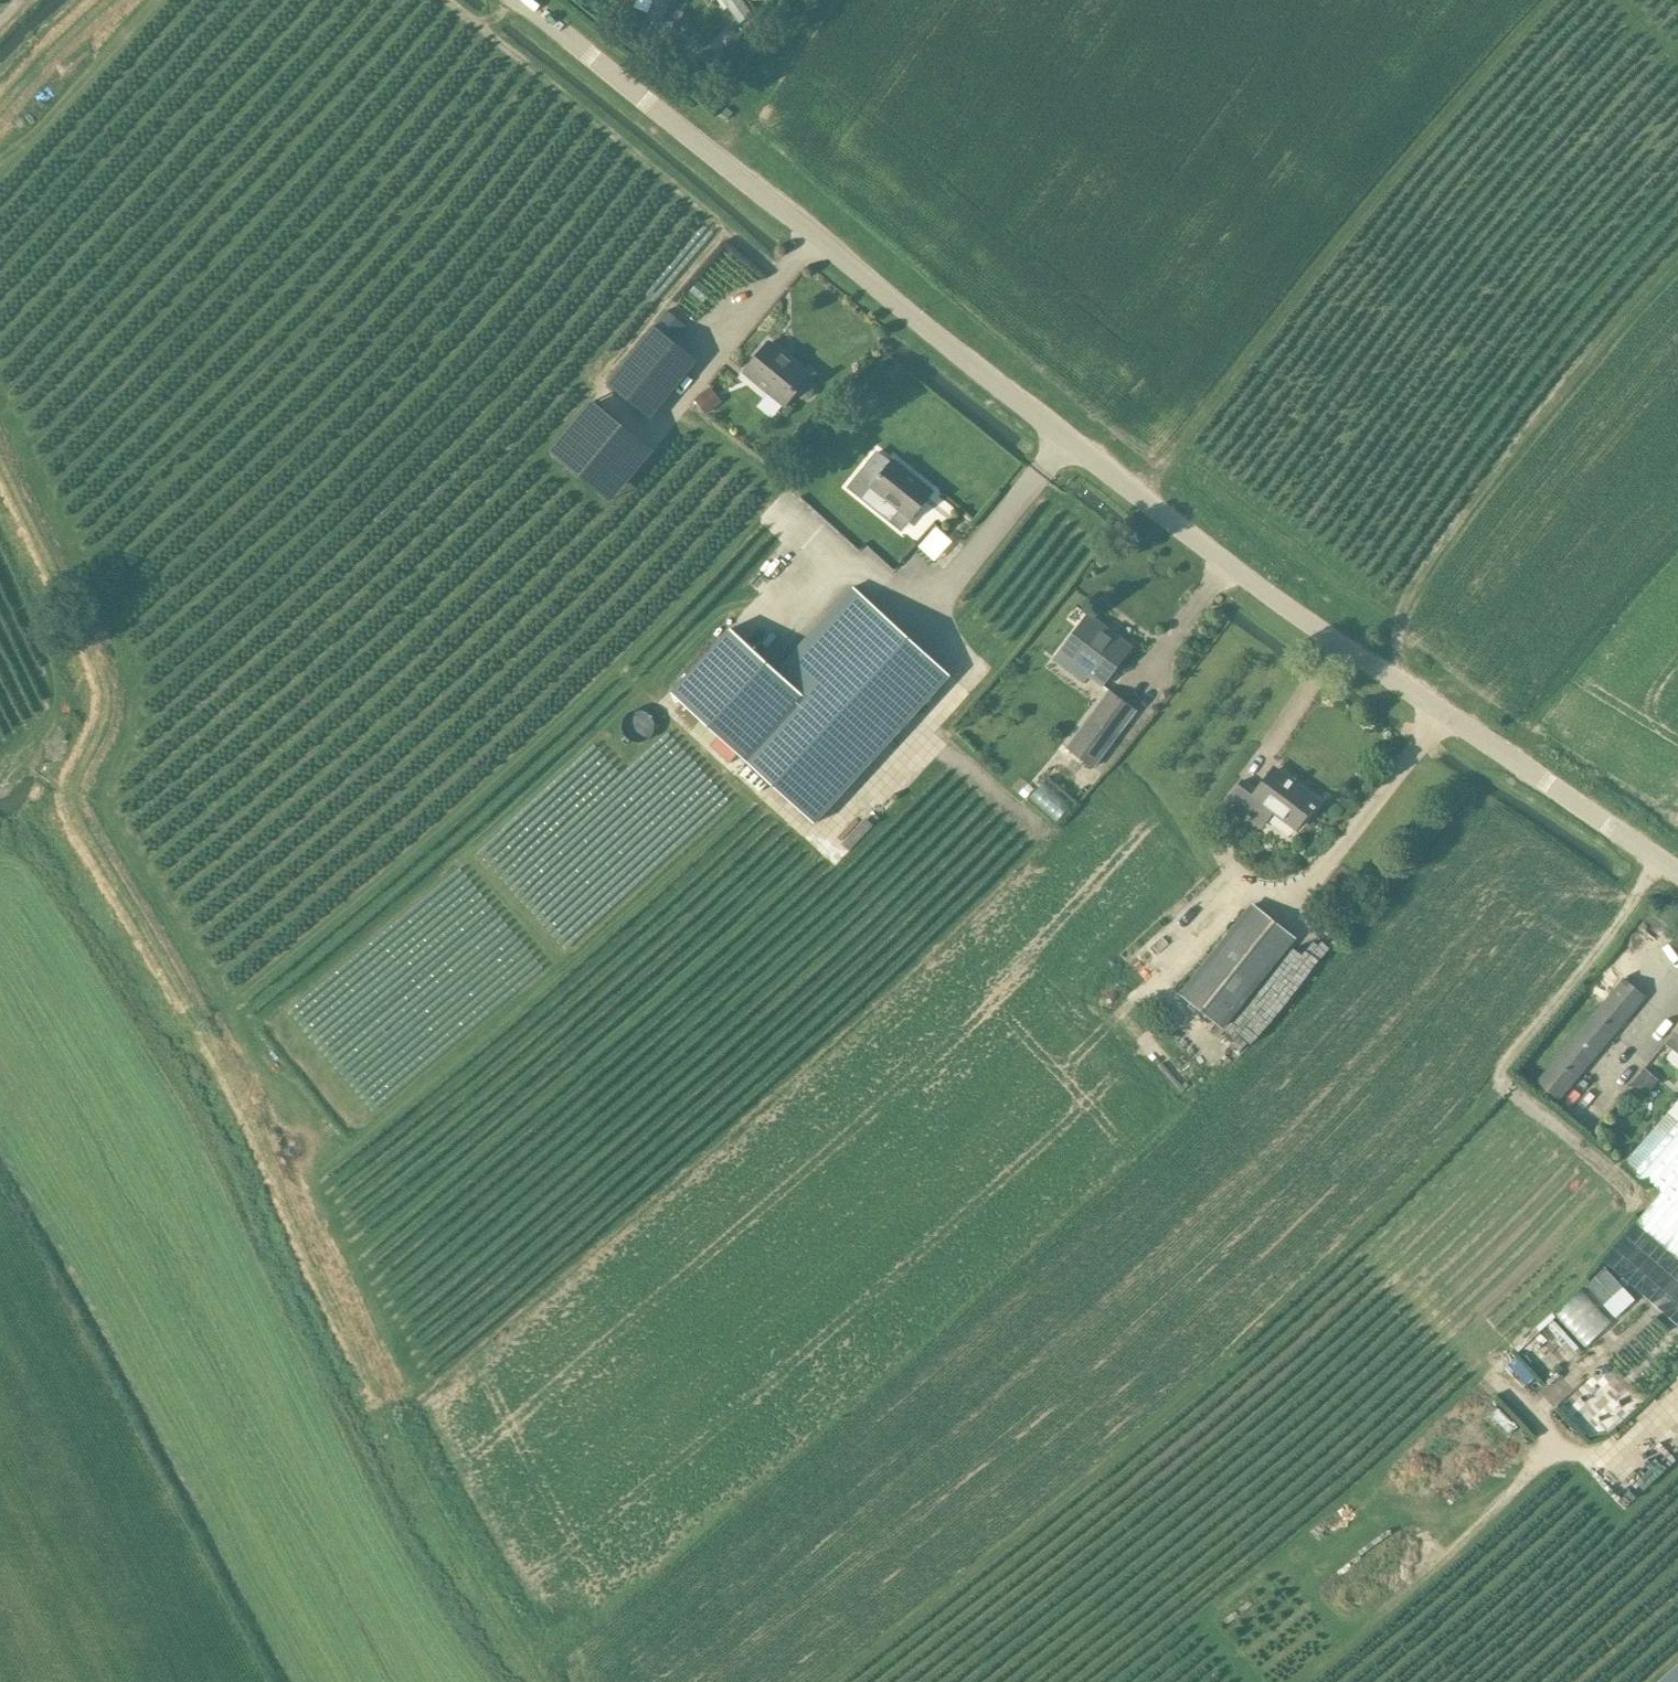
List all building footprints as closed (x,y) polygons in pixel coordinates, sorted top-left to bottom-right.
[(635,8),(648,11),(646,20),(665,25),(671,0),(637,0),(635,8)] [(734,26),(753,12),(744,0),(715,0),(734,26)] [(651,418),(698,361),(674,341),(686,326),(668,310),(609,384),(651,418)] [(810,375),(770,342),(746,372),(786,405),(794,394),(799,398),(803,400),(809,399),(814,394),(814,387),(811,382),(807,379),(810,375)] [(706,413),(722,399),(710,385),(693,399),(706,413)] [(560,442),(580,461),(594,445),(574,426),(560,442)] [(877,452),(849,487),(878,511),(886,502),(910,521),(931,494),(915,481),(917,479),(893,460),(891,463),(877,452)] [(937,525),(919,544),(933,557),(951,539),(937,525)] [(815,823),(950,675),(854,587),(778,671),(731,628),(672,693),(815,823)] [(1084,684),(1090,675),(1103,685),(1130,649),(1111,635),(1113,633),(1089,615),(1061,653),(1058,651),(1052,660),(1084,684)] [(1109,689),(1065,748),(1094,769),(1138,710),(1109,689)] [(1262,830),(1276,810),(1298,827),(1319,801),(1299,786),(1296,790),(1273,771),(1258,790),(1243,778),(1225,802),(1262,830)] [(1056,819),(1073,803),(1046,777),(1030,793),(1056,819)] [(1224,1029),(1297,938),(1253,902),(1180,993),(1224,1029)] [(1630,985),(1606,966),(1579,1000),(1575,998),(1516,1071),(1569,1113),(1628,1040),(1603,1020),(1630,985)] [(1666,1042),(1677,1052),(1677,1026),(1675,1029),(1666,1042)] [(1645,1068),(1629,1086),(1644,1098),(1659,1080),(1645,1068)] [(1662,1191),(1636,1222),(1677,1258),(1677,1142),(1647,1178),(1662,1191)] [(1586,1285),(1616,1318),(1635,1300),(1606,1267),(1586,1285)] [(1580,1287),(1554,1312),(1586,1345),(1612,1321),(1580,1287)] [(1548,1373),(1559,1362),(1531,1334),(1519,1346),(1548,1373)] [(1506,1367),(1527,1387),(1536,1376),(1515,1357),(1506,1367)] [(1656,1681),(1677,1681),(1677,1663),(1656,1681)]
